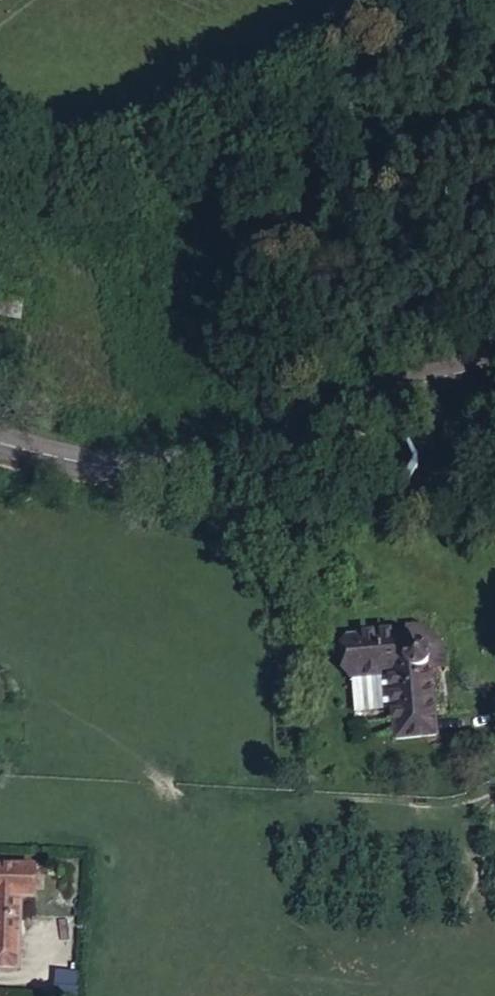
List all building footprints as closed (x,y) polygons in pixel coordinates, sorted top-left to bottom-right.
[(20,320),(23,301),(7,299),(4,318),(20,320)] [(408,633),(348,638),(355,713),(393,710),(395,740),(436,736),(430,671),(445,670),(444,657),(440,644),(431,633),(420,627),(407,627),(408,633)] [(34,868),(0,867),(0,956),(17,956),(20,898),(33,898),(34,868)] [(17,956),(0,956),(0,970),(16,970),(17,956)]
